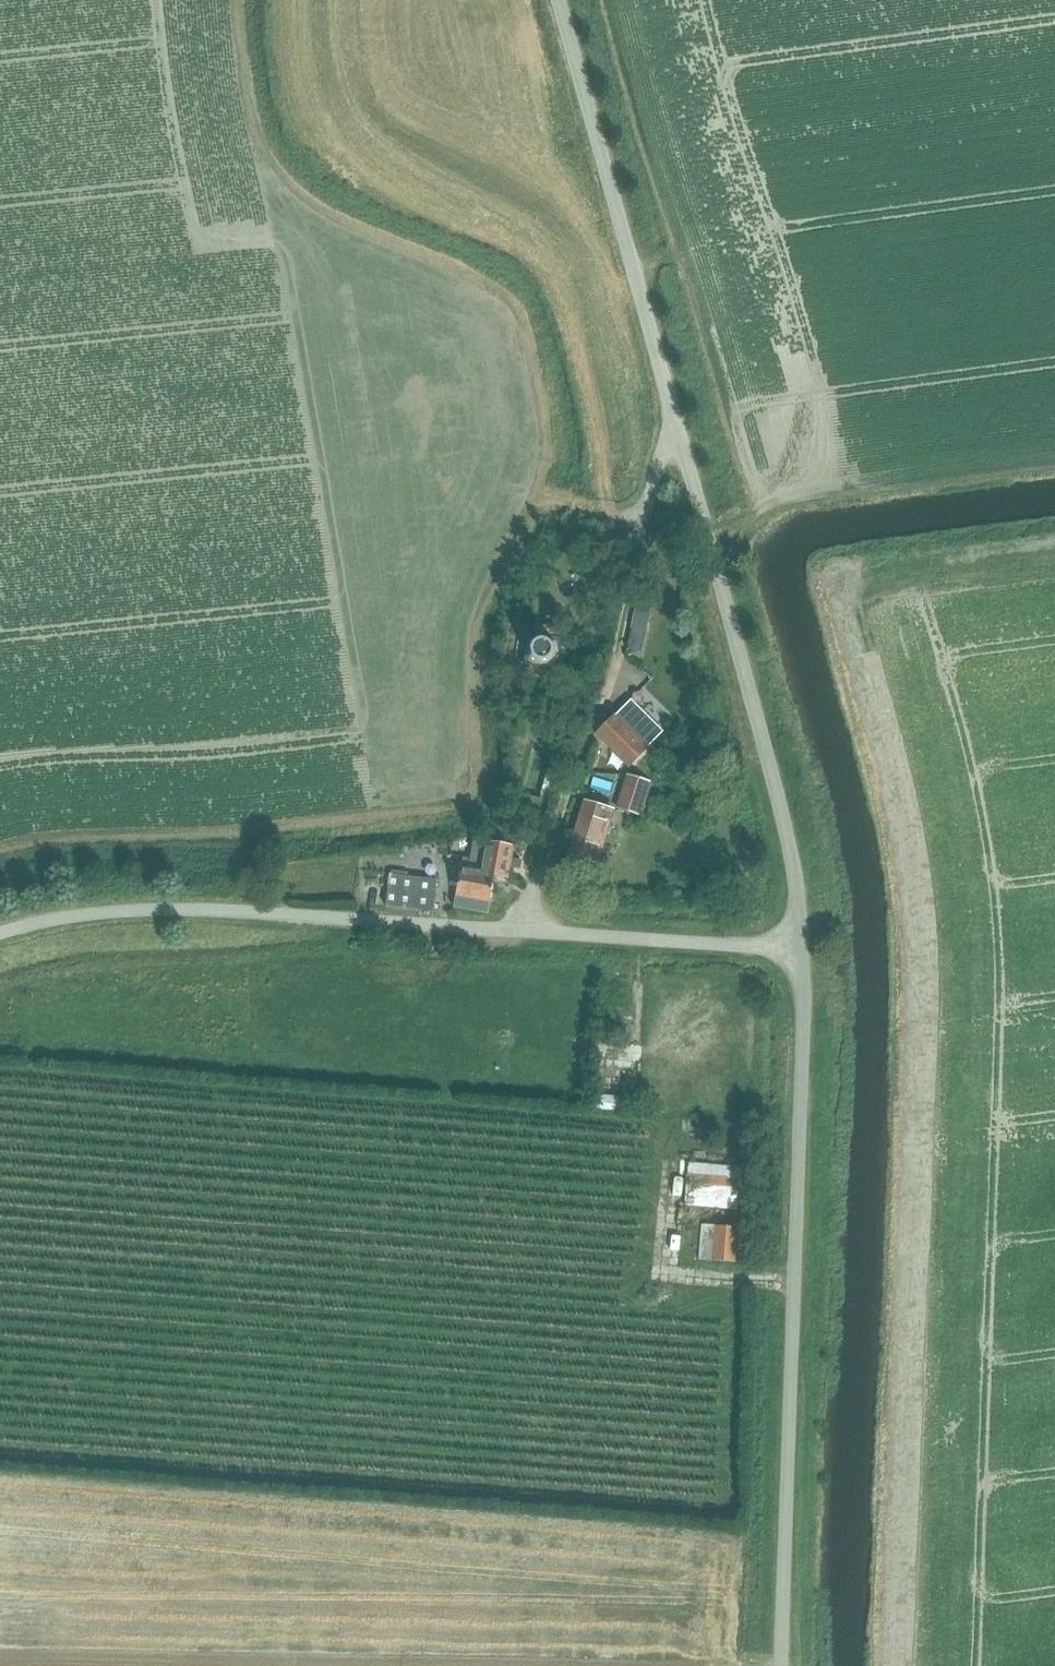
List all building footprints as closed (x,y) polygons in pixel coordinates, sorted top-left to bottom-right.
[(635,607),(625,648),(642,652),(652,611),(635,607)] [(555,670),(562,638),(554,637),(555,627),(538,624),(537,634),(529,633),(523,663),(555,670)] [(538,694),(535,710),(548,712),(551,696),(538,694)] [(661,733),(630,699),(616,714),(617,714),(615,716),(596,735),(628,766),(661,733)] [(649,781),(628,774),(618,808),(639,815),(649,781)] [(606,807),(583,800),(567,854),(596,863),(608,821),(602,820),(606,807)] [(528,825),(525,832),(537,836),(539,828),(528,825)] [(483,861),(463,857),(454,906),(487,912),(495,874),(508,876),(514,846),(487,841),(483,861)] [(438,879),(389,874),(386,906),(434,911),(438,879)] [(628,1100),(629,1087),(595,1085),(594,1098),(628,1100)] [(731,1198),(733,1156),(689,1153),(687,1195),(731,1198)] [(702,1224),(699,1259),(734,1262),(737,1227),(702,1224)] [(687,1324),(687,1336),(705,1336),(705,1325),(687,1324)]
